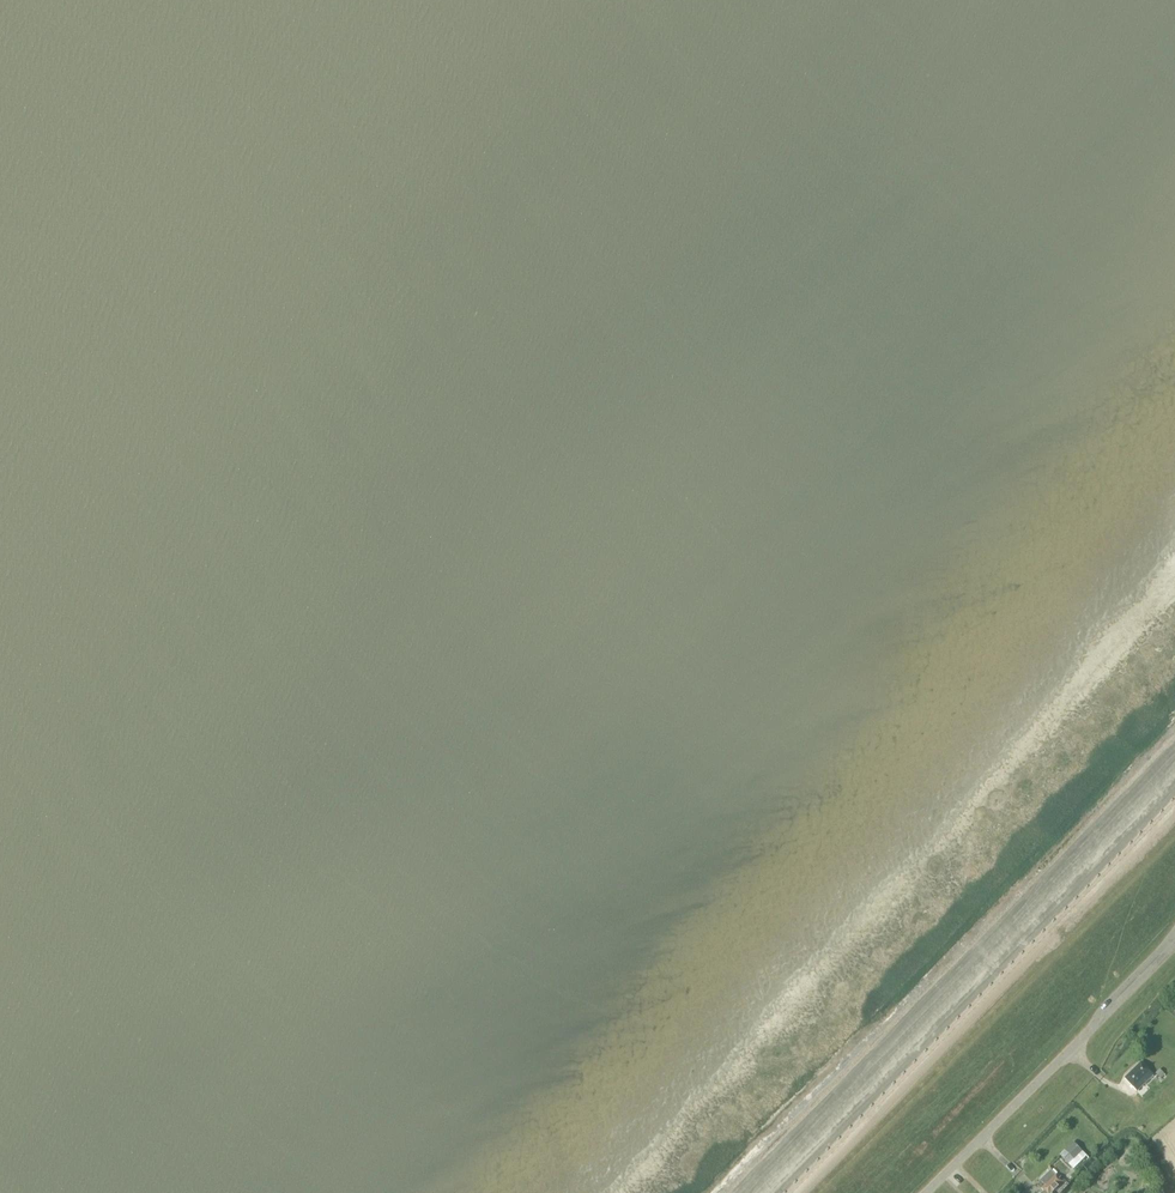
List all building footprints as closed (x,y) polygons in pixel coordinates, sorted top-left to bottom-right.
[(1136,1091),(1153,1075),(1140,1062),(1124,1078),(1136,1091)] [(1159,1078),(1164,1073),(1159,1069),(1155,1073),(1159,1078)] [(1073,1141),(1060,1155),(1073,1169),(1087,1155),(1073,1141)] [(1057,1188),(1061,1192),(1068,1185),(1064,1180),(1062,1181),(1055,1175),(1051,1170),(1040,1180),(1045,1185),(1042,1188),(1044,1190),(1041,1192),(1052,1192),(1057,1188)]
